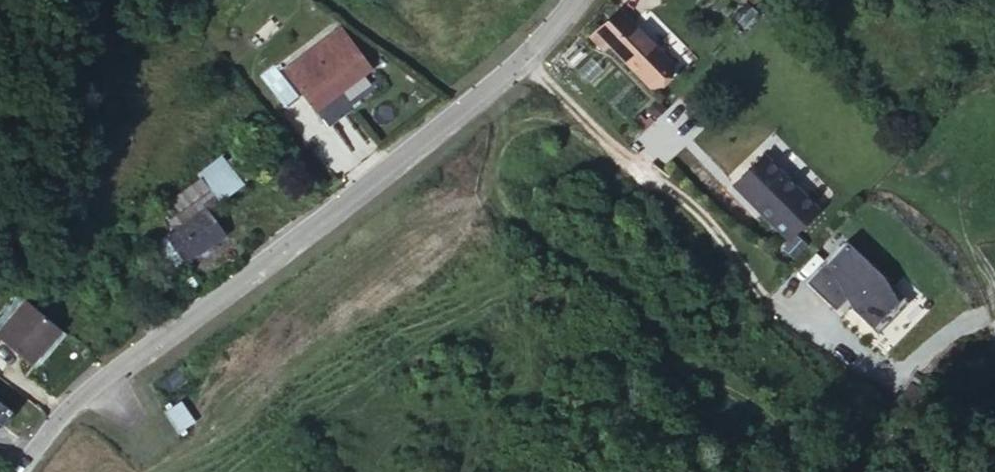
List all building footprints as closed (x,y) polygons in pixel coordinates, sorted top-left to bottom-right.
[(614,4),(599,18),(614,33),(629,18),(614,4)] [(606,43),(618,53),(643,31),(629,18),(614,33),(599,18),(584,33),(599,48),(606,43)] [(643,31),(618,53),(616,55),(645,82),(672,57),(643,31)] [(296,115),(356,73),(328,33),(269,75),(296,115)] [(281,104),(265,80),(252,90),(268,116),(281,104)] [(757,145),(735,172),(785,219),(809,192),(757,145)] [(198,168),(203,173),(222,199),(261,170),(244,146),(228,156),(223,149),(198,168)] [(170,195),(174,202),(183,213),(202,199),(211,209),(222,199),(203,173),(170,195)] [(159,210),(172,224),(177,232),(170,237),(189,261),(228,232),(211,209),(202,199),(183,213),(174,202),(159,210)] [(177,232),(172,224),(150,241),(166,263),(175,258),(180,267),(189,261),(170,237),(177,232)] [(836,230),(829,253),(883,269),(890,245),(836,230)] [(0,316),(0,344),(17,361),(53,329),(33,310),(20,297),(0,316)] [(10,403),(0,396),(0,415),(10,403)]
